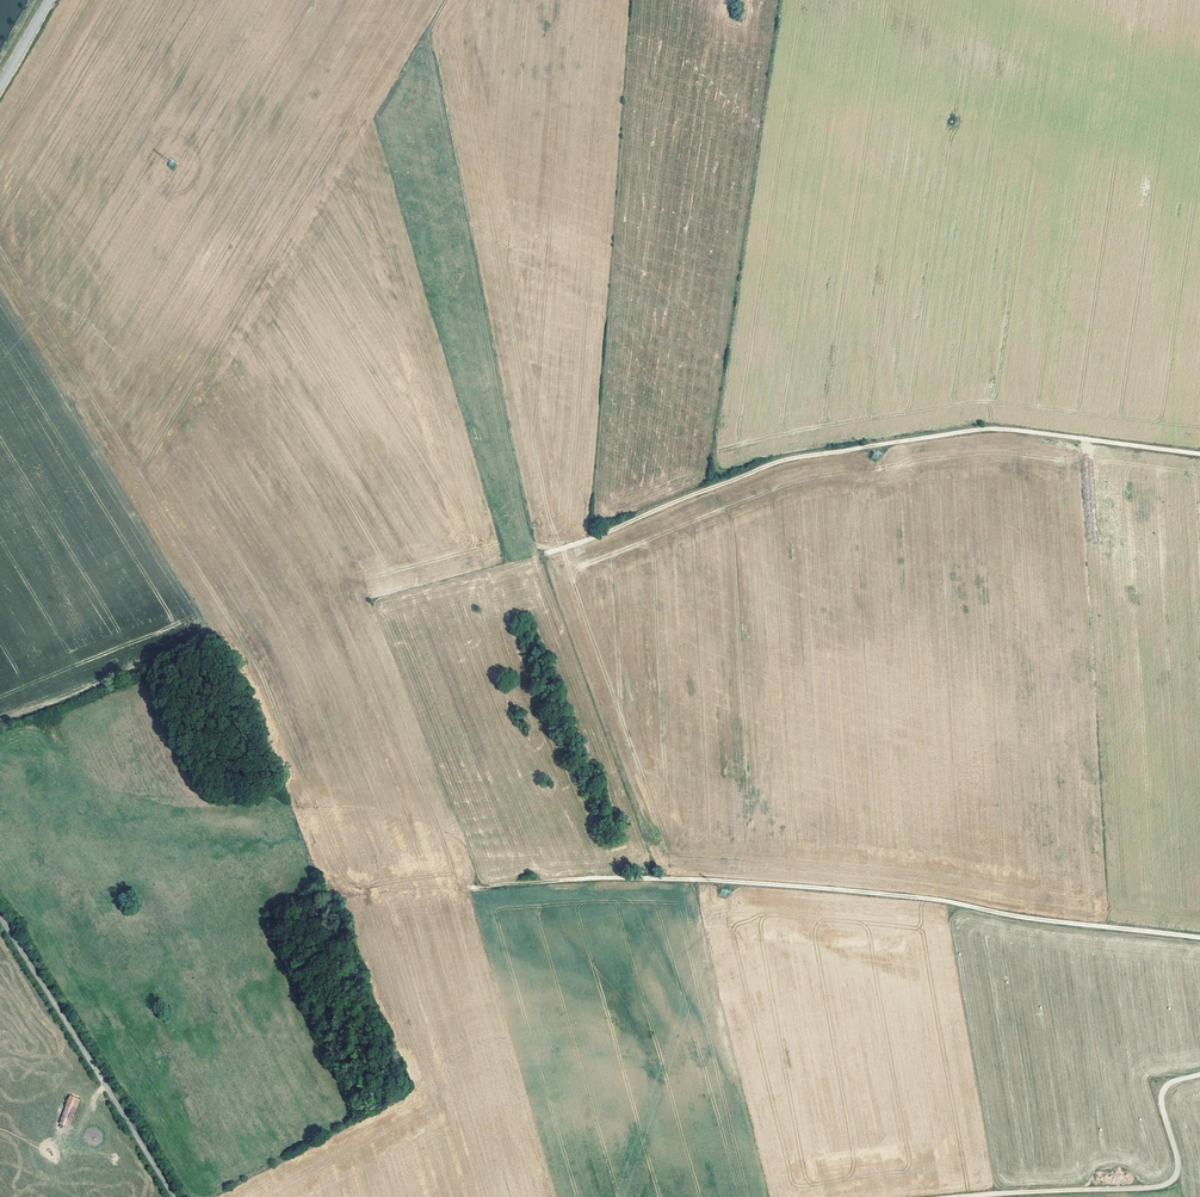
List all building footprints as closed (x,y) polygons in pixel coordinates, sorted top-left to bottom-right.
[(168,164),(172,168),(176,163),(172,159),(168,164)] [(72,1119),(80,1099),(69,1095),(58,1124),(63,1126),(66,1117),(72,1119)]
